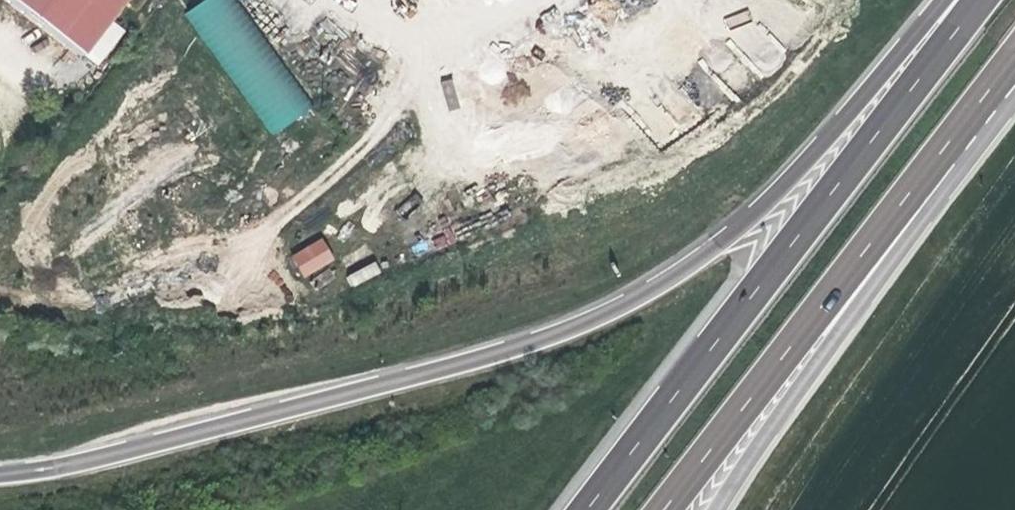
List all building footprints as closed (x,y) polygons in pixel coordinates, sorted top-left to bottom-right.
[(95,0),(10,0),(81,55),(82,53),(97,64),(124,28),(110,17),(112,13),(95,0)] [(112,13),(123,0),(95,0),(112,13)] [(185,13),(271,137),(313,108),(238,0),(203,0),(185,13)] [(291,259),(303,278),(326,263),(314,245),(291,259)]
